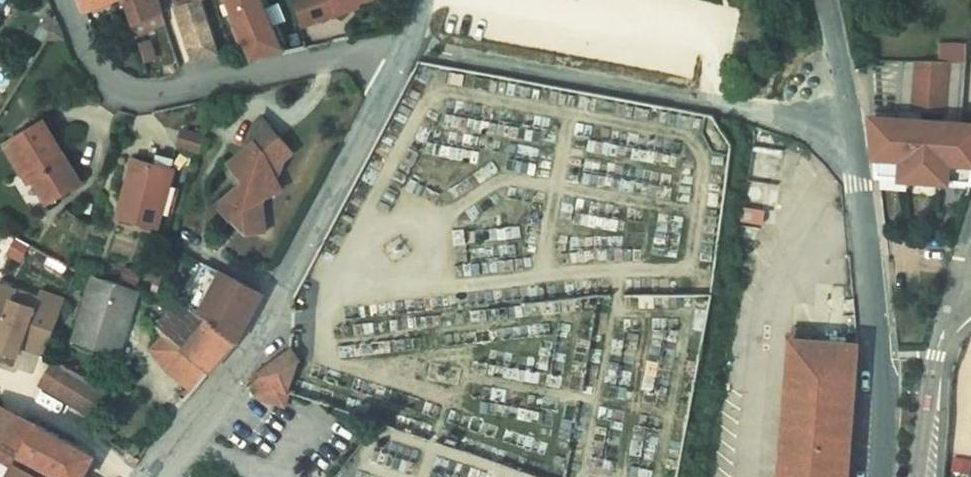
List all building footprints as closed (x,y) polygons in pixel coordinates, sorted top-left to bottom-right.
[(86,11),(112,0),(82,0),(86,11)] [(124,1),(133,25),(163,12),(159,0),(126,0),(124,1)] [(200,0),(177,7),(194,59),(217,53),(200,0)] [(281,47),(262,0),(228,0),(240,28),(244,38),(252,58),(281,47)] [(302,26),(321,19),(314,0),(293,0),(302,26)] [(321,19),(341,12),(339,8),(358,2),(362,0),(314,0),(321,19)] [(358,2),(339,8),(341,12),(359,6),(358,2)] [(163,12),(133,25),(137,36),(166,21),(163,12)] [(37,33),(47,39),(57,23),(48,17),(37,33)] [(65,39),(58,21),(57,23),(47,39),(65,39)] [(240,39),(244,38),(240,28),(235,29),(240,39)] [(151,43),(141,46),(146,61),(156,58),(151,43)] [(963,62),(966,62),(966,43),(940,43),(939,61),(963,62)] [(939,61),(903,60),(900,110),(959,115),(963,62),(939,61)] [(262,117),(254,142),(263,151),(280,137),(262,117)] [(874,117),(878,174),(970,181),(970,124),(945,122),(944,135),(913,133),(914,120),(874,117)] [(945,122),(914,120),(913,133),(944,135),(945,122)] [(34,179),(48,203),(80,183),(43,121),(6,143),(23,173),(28,170),(34,179)] [(205,137),(183,130),(179,144),(200,151),(205,137)] [(230,219),(244,207),(265,232),(262,202),(264,197),(281,189),(273,173),(275,168),(293,152),(280,137),(263,151),(254,142),(228,164),(244,182),(218,204),(230,219)] [(134,159),(119,216),(157,226),(173,170),(171,169),(173,159),(158,155),(155,165),(134,159)] [(29,182),(34,179),(28,170),(23,173),(29,182)] [(265,232),(244,207),(230,219),(247,233),(265,232)] [(27,246),(15,239),(8,252),(20,259),(27,246)] [(205,263),(183,305),(208,320),(236,343),(262,294),(205,263)] [(142,272),(125,267),(120,281),(137,287),(142,272)] [(117,356),(138,290),(94,276),(74,342),(117,356)] [(0,284),(0,349),(17,355),(20,345),(45,354),(62,306),(0,284)] [(208,320),(176,304),(156,329),(165,336),(182,349),(210,372),(236,343),(208,320)] [(853,406),(854,406),(855,396),(854,396),(858,345),(827,342),(809,341),(809,331),(794,330),(782,476),(847,476),(853,406)] [(165,336),(152,350),(166,367),(182,349),(165,336)] [(299,358),(292,348),(291,348),(251,378),(262,382),(287,391),(299,358)] [(210,372),(182,349),(166,367),(194,390),(210,372)] [(56,361),(41,385),(51,391),(66,366),(56,361)] [(108,391),(66,366),(51,391),(93,416),(108,391)] [(287,391),(262,382),(257,396),(285,406),(290,392),(287,391)] [(116,400),(108,395),(90,427),(112,440),(116,433),(102,424),(116,400)] [(0,404),(0,411),(34,429),(36,424),(0,404)] [(94,455),(36,424),(34,429),(0,411),(0,455),(15,462),(42,476),(82,476),(84,475),(94,455)] [(136,466),(141,459),(132,453),(127,460),(136,466)] [(0,461),(0,476),(7,476),(13,467),(0,460),(0,461)] [(15,462),(13,467),(7,476),(42,476),(15,462)]
